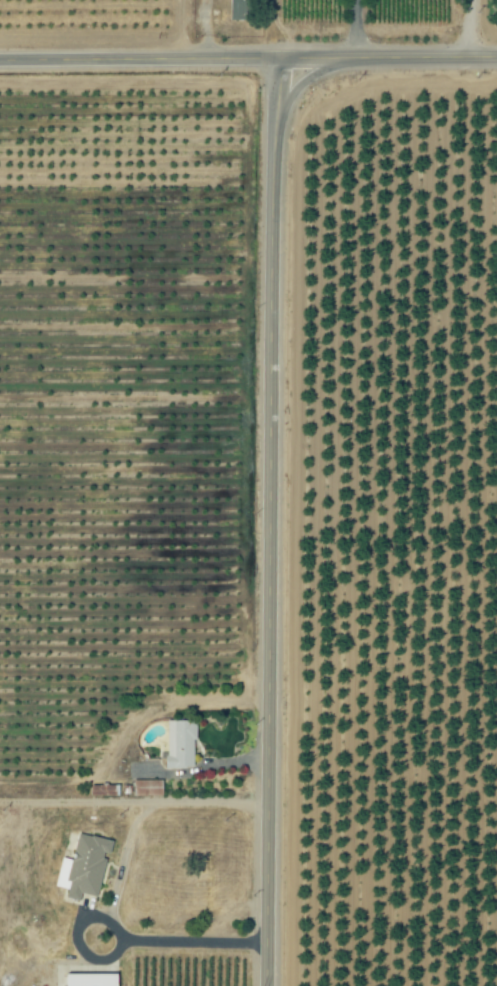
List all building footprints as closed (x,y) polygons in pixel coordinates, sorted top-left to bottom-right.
[(249,20),(250,0),(231,0),(230,20),(249,20)] [(195,723),(167,722),(167,769),(195,770),(195,723)] [(162,781),(133,781),(133,797),(162,797),(162,781)] [(91,796),(119,795),(119,785),(91,785),(91,796)] [(55,886),(68,889),(66,897),(80,901),(82,894),(97,897),(107,853),(110,854),(113,840),(78,832),(72,860),(62,857),(55,886)] [(117,974),(66,973),(66,985),(117,985),(117,974)]
